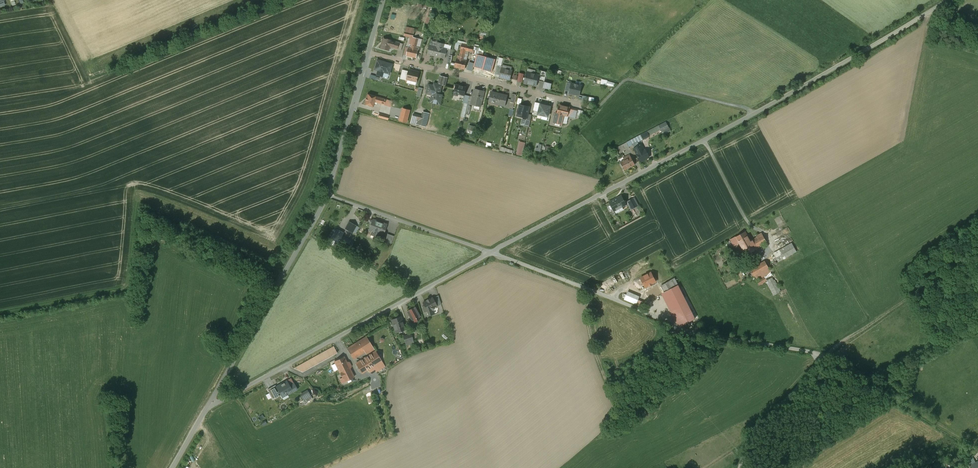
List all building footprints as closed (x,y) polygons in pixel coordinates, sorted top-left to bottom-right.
[(391,41),(383,38),(381,48),(388,50),(389,47),(397,49),(399,43),(391,40),(391,41)] [(413,48),(409,47),(407,56),(416,58),(418,50),(419,50),(420,47),(417,46),(418,42),(414,41),(413,48)] [(437,47),(430,45),(427,54),(434,56),(435,55),(445,58),(446,56),(449,57),(449,55),(446,54),(447,49),(443,48),(444,44),(439,42),(437,47)] [(458,55),(455,67),(465,69),(467,61),(464,60),(465,54),(460,53),(460,55),(458,55)] [(475,67),(495,71),(498,58),(478,54),(475,67)] [(385,62),(377,60),(374,70),(383,72),(384,67),(391,69),(392,64),(385,62)] [(512,71),(502,68),(500,77),(510,80),(512,71)] [(536,70),(528,69),(527,72),(524,83),(529,84),(532,85),(536,86),(539,75),(535,74),(536,70)] [(419,72),(409,70),(407,79),(417,82),(417,80),(418,80),(417,80),(419,72)] [(582,86),(572,83),(572,84),(570,92),(569,93),(579,96),(582,86)] [(437,84),(437,86),(429,84),(427,94),(435,96),(434,99),(435,99),(434,103),(440,105),(443,95),(440,94),(442,85),(437,84)] [(467,87),(456,85),(455,85),(454,95),(458,96),(458,94),(465,95),(467,87)] [(416,90),(419,91),(418,95),(422,96),(424,88),(417,86),(416,90)] [(484,91),(476,89),(474,97),(473,97),(471,104),(475,105),(475,104),(481,105),(484,91)] [(500,94),(492,92),(489,101),(496,102),(496,104),(505,106),(507,98),(499,96),(500,94)] [(386,99),(368,94),(365,104),(373,107),(375,102),(384,105),(386,99)] [(550,107),(540,104),(538,114),(548,117),(550,107)] [(530,107),(520,105),(517,116),(527,118),(530,107)] [(570,107),(560,105),(557,114),(556,113),(554,122),(562,124),(564,116),(567,116),(570,107)] [(412,122),(428,126),(431,112),(424,111),(423,115),(415,113),(412,122)] [(666,122),(659,126),(662,131),(667,128),(669,127),(666,122)] [(658,126),(647,132),(649,135),(660,130),(658,126)] [(649,135),(647,132),(627,142),(629,147),(633,145),(638,142),(650,136),(649,135)] [(644,150),(641,145),(640,145),(638,142),(633,145),(634,148),(637,154),(641,162),(649,157),(645,150),(644,150)] [(630,154),(623,158),(625,160),(620,162),(625,170),(635,165),(630,154)] [(617,198),(610,202),(615,211),(619,209),(626,205),(621,195),(617,198)] [(632,199),(628,201),(632,209),(636,207),(632,199)] [(387,224),(372,219),(369,231),(372,232),(371,234),(378,236),(379,234),(383,235),(387,224)] [(356,226),(349,222),(345,229),(352,233),(356,226)] [(343,233),(336,229),(331,238),(338,242),(342,236),(343,233)] [(745,232),(736,237),(736,236),(730,240),(734,246),(739,243),(743,250),(753,245),(751,241),(745,232)] [(393,243),(395,234),(389,233),(387,241),(393,243)] [(743,250),(746,255),(767,243),(762,233),(756,236),(757,237),(751,241),(753,245),(743,250)] [(342,236),(338,242),(347,247),(350,241),(351,240),(342,236)] [(797,251),(792,243),(787,246),(788,248),(792,254),(797,251)] [(775,255),(788,248),(787,246),(774,253),(775,255)] [(778,262),(792,254),(788,248),(775,255),(778,262)] [(750,270),(753,275),(756,280),(771,272),(765,261),(750,270)] [(640,291),(653,284),(647,274),(634,282),(640,291)] [(772,278),(767,280),(768,283),(775,295),(780,292),(774,280),(772,278)] [(660,288),(662,293),(663,295),(666,293),(682,325),(695,319),(674,279),(661,285),(662,287),(660,288)] [(658,286),(646,292),(650,300),(662,293),(660,288),(658,286)] [(640,297),(627,292),(624,299),(636,304),(640,297)] [(433,298),(436,306),(437,307),(441,304),(438,295),(433,298)] [(432,298),(429,299),(426,300),(427,301),(423,303),(424,304),(423,304),(423,305),(423,306),(424,311),(427,310),(429,315),(434,313),(433,310),(434,307),(436,306),(433,298),(432,298)] [(415,307),(407,311),(412,320),(413,322),(417,320),(416,318),(420,316),(415,307)] [(401,316),(391,319),(394,328),(394,329),(395,332),(396,332),(396,333),(405,330),(401,316)] [(405,334),(407,345),(416,343),(413,333),(405,334)] [(347,348),(354,359),(365,352),(366,354),(374,349),(366,336),(347,348)] [(294,368),(303,372),(337,353),(333,346),(294,368)] [(376,351),(356,363),(362,373),(381,361),(376,351)] [(333,362),(335,368),(347,363),(344,357),(333,362)] [(354,377),(347,363),(335,368),(337,372),(339,371),(344,381),(354,377)] [(287,381),(277,387),(283,398),(297,390),(294,383),(290,385),(287,381)] [(301,392),(306,402),(314,398),(310,389),(301,392)] [(211,438),(216,447),(221,444),(215,436),(211,438)]
